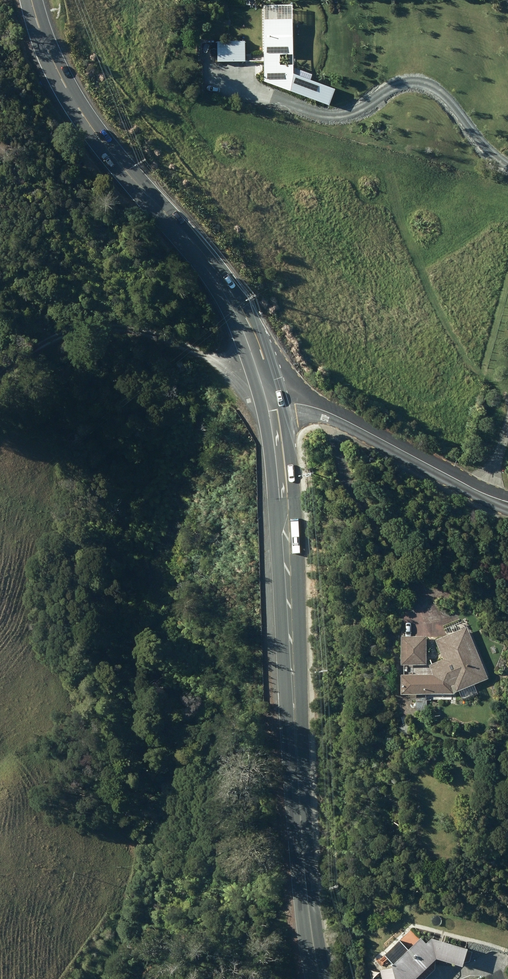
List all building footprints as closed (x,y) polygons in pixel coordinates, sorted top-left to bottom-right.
[(293,72),(293,71),(292,18),(264,18),(266,80),(329,103),(335,87),(293,72)] [(218,41),(218,62),(246,61),(245,40),(218,41)] [(443,658),(428,664),(432,674),(400,674),(400,693),(453,693),(455,691),(458,690),(462,699),(476,693),(473,684),(487,678),(466,626),(435,639),(443,658)] [(400,636),(400,663),(425,664),(425,636),(400,636)] [(419,700),(415,700),(415,709),(427,709),(426,700),(424,700),(424,697),(419,697),(419,700)] [(379,970),(381,978),(422,978),(433,969),(433,959),(434,957),(461,965),(466,947),(430,937),(425,942),(420,936),(386,968),(379,970)]
